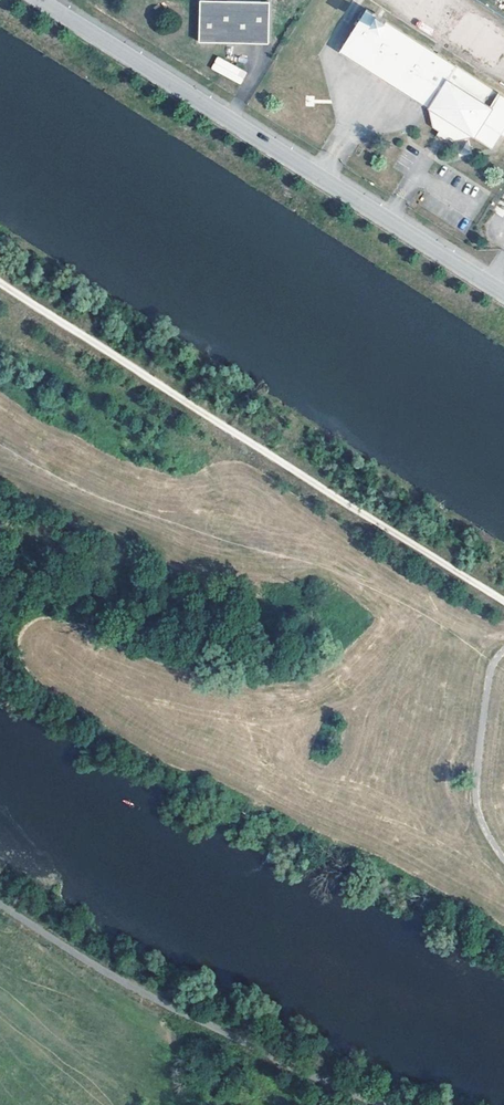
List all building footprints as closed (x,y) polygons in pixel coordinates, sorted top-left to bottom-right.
[(200,1),(194,1),(193,43),(264,45),(266,2),(212,1),(212,0),(200,0),(200,1)] [(363,5),(336,48),(424,105),(427,115),(430,125),(434,128),(443,133),(446,136),(468,132),(485,144),(493,131),(503,115),(503,114),(503,96),(390,23),(379,16),(363,5)] [(210,69),(241,84),(247,71),(216,56),(210,69)] [(503,115),(493,131),(500,136),(503,129),(503,115)] [(443,133),(434,128),(430,134),(439,140),(443,133)]
